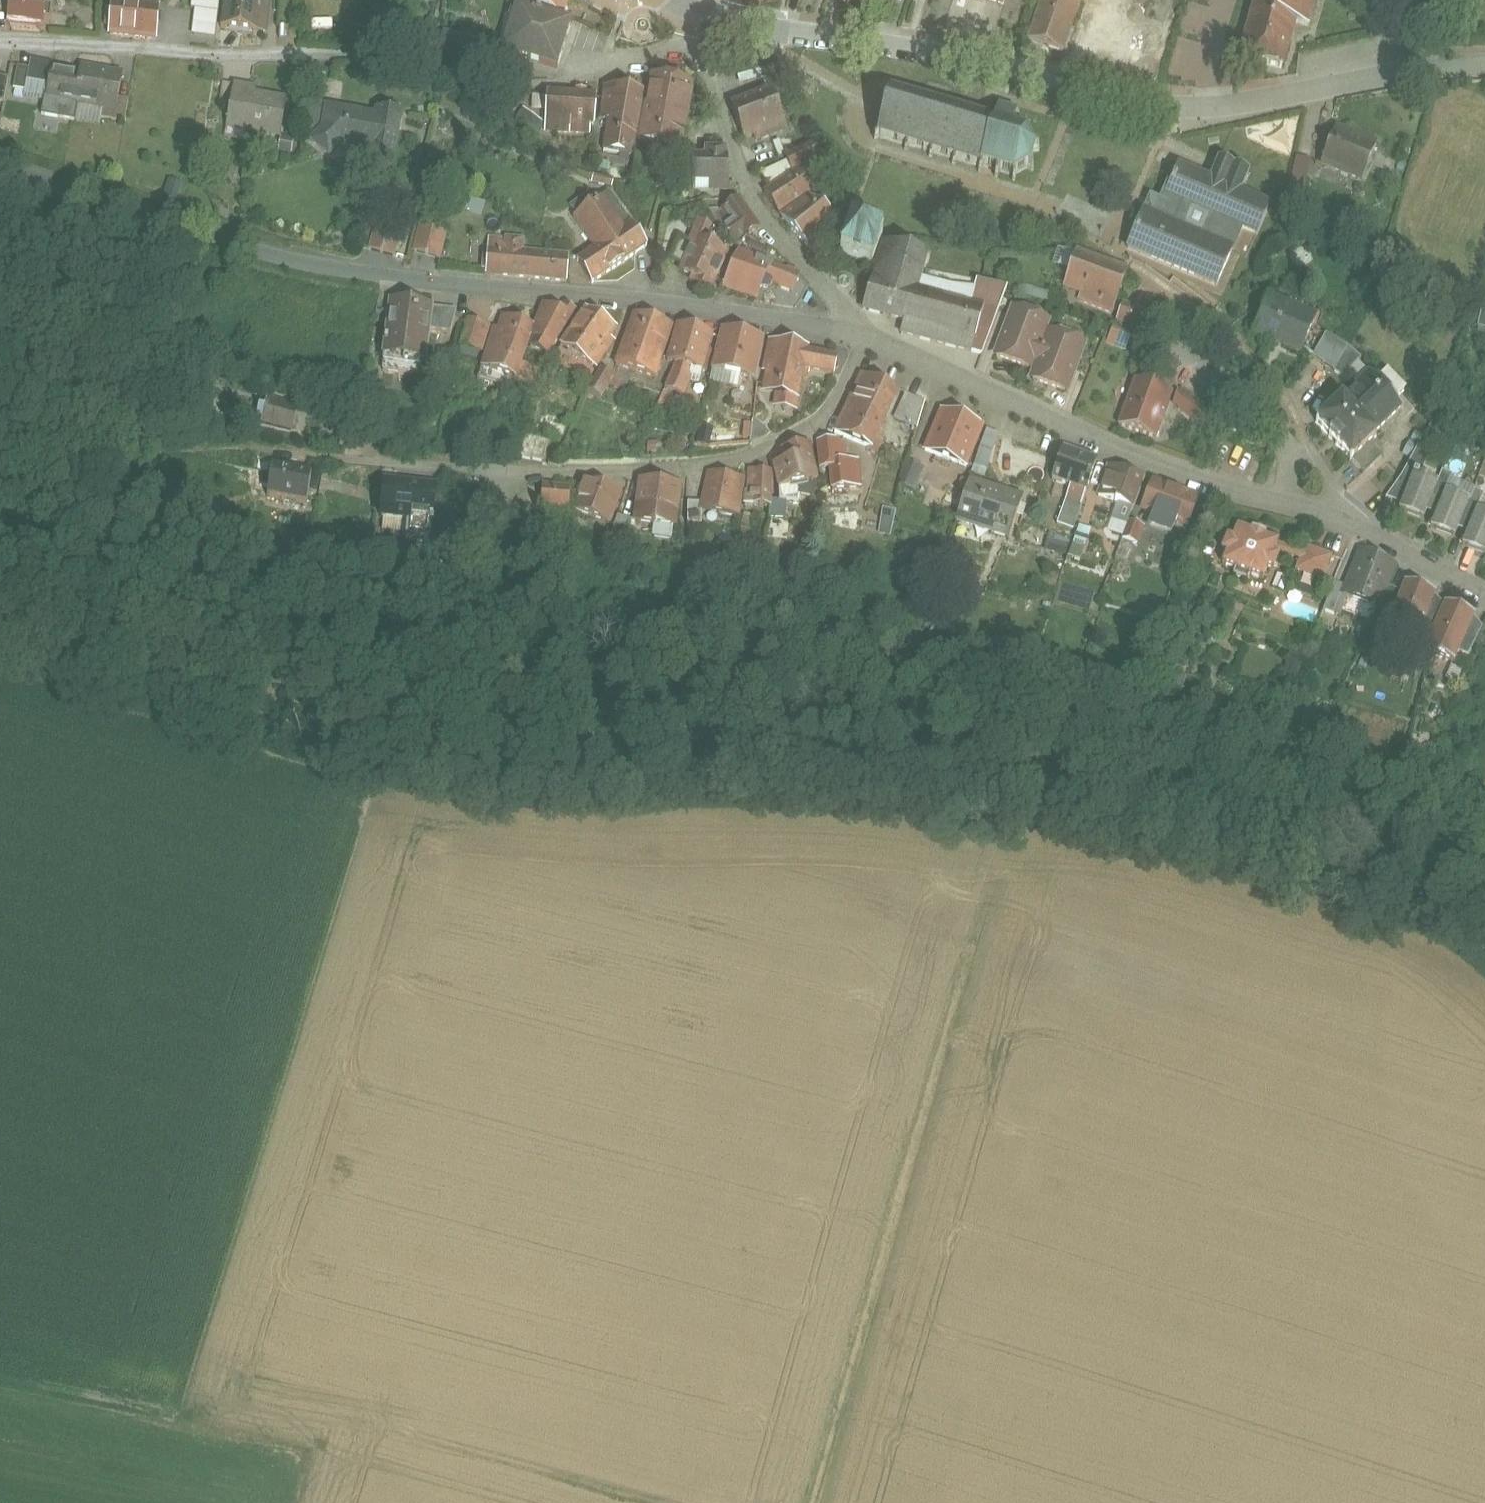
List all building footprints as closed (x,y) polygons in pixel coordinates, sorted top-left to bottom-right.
[(9,33),(47,38),(51,8),(41,6),(42,0),(13,0),(9,33)] [(222,6),(219,29),(266,36),(270,7),(267,7),(267,0),(223,0),(222,6)] [(525,0),(517,0),(504,43),(565,61),(579,15),(525,0)] [(1029,39),(1063,50),(1079,0),(1042,0),(1029,39)] [(1241,49),(1282,60),(1294,16),(1310,20),(1316,0),(1255,0),(1241,49)] [(203,4),(192,3),(191,13),(195,13),(192,39),(215,42),(219,29),(222,6),(203,4)] [(111,34),(110,43),(159,48),(162,12),(114,7),(113,16),(108,16),(106,34),(111,34)] [(647,87),(637,136),(683,145),(695,77),(651,66),(647,87)] [(30,78),(17,76),(14,101),(26,103),(25,110),(44,114),(53,80),(54,74),(31,70),(30,78)] [(77,84),(53,80),(44,114),(42,128),(76,133),(80,117),(104,122),(117,124),(119,108),(124,81),(80,73),(77,84)] [(647,87),(604,79),(600,114),(608,115),(601,147),(634,153),(637,136),(647,87)] [(754,93),(732,100),(745,138),(787,123),(772,83),(753,89),(754,93)] [(998,174),(1000,169),(1009,172),(1011,178),(1017,176),(1015,172),(1027,165),(1033,169),(1035,165),(1030,162),(1034,148),(1040,147),(1039,142),(1033,143),(1027,133),(1032,127),(1028,124),(1023,129),(1012,125),(1017,110),(1021,107),(1019,104),(1016,106),(1000,102),(997,98),(994,100),(997,103),(993,117),(971,111),(972,107),(967,106),(966,110),(947,104),(949,100),(943,98),(942,103),(923,97),(924,93),(920,91),(919,96),(894,89),(893,85),(887,87),(888,91),(877,127),(872,131),(875,135),(879,133),(905,139),(903,144),(907,146),(909,140),(929,146),(927,152),(933,153),(934,148),(953,154),(951,160),(956,162),(958,155),(979,162),(977,168),(982,169),(983,164),(995,167),(993,172),(998,174)] [(597,90),(548,87),(548,92),(547,108),(545,127),(591,132),(591,122),(596,122),(597,90)] [(0,88),(0,114),(5,114),(9,89),(0,88)] [(232,117),(236,90),(223,88),(219,115),(232,117)] [(283,149),(290,106),(258,101),(259,94),(236,90),(232,117),(228,140),(283,149)] [(547,108),(548,92),(532,91),(532,107),(547,108)] [(117,124),(104,122),(102,131),(126,135),(130,109),(119,108),(117,124)] [(408,119),(377,114),(376,118),(329,111),(325,136),(312,150),(332,167),(342,157),(369,161),(368,167),(399,172),(408,119)] [(102,131),(104,122),(80,117),(76,133),(100,139),(102,131)] [(1382,139),(1340,122),(1323,162),(1365,179),(1382,139)] [(788,131),(796,151),(817,142),(805,125),(788,131)] [(796,151),(787,154),(789,160),(795,174),(808,166),(810,170),(826,164),(817,142),(796,151)] [(690,152),(690,190),(729,189),(728,145),(704,145),(704,152),(690,152)] [(1164,190),(1245,226),(1259,232),(1273,201),(1249,190),(1259,167),(1223,151),(1213,174),(1178,158),(1164,190)] [(1318,159),(1298,154),(1292,176),(1312,182),(1318,159)] [(795,174),(789,160),(765,170),(772,188),(795,174)] [(772,188),(765,193),(781,218),(813,198),(824,192),(810,170),(808,166),(795,174),(772,188)] [(593,180),(592,189),(612,193),(614,183),(593,180)] [(1164,190),(1155,208),(1236,245),(1245,226),(1164,190)] [(185,198),(169,193),(163,213),(179,218),(185,198)] [(571,213),(576,221),(596,205),(589,197),(571,213)] [(764,230),(739,197),(723,208),(735,224),(725,231),(736,245),(745,238),(748,242),(764,230)] [(813,198),(781,218),(813,253),(840,228),(813,198)] [(577,267),(592,290),(648,251),(608,199),(596,205),(576,221),(573,224),(596,255),(577,267)] [(1146,204),(1128,244),(1218,284),(1236,245),(1155,208),(1146,204)] [(890,234),(857,222),(845,256),(878,267),(890,234)] [(718,232),(700,225),(680,276),(704,285),(701,292),(714,297),(731,253),(712,246),(718,232)] [(374,234),(369,262),(395,266),(400,239),(374,234)] [(419,236),(413,263),(439,269),(445,242),(419,236)] [(874,281),(864,315),(906,327),(902,340),(973,360),(987,312),(974,308),(920,293),(925,275),(932,251),(896,241),(884,284),(874,281)] [(485,283),(568,289),(569,261),(523,259),(524,246),(488,244),(487,264),(482,264),(481,278),(485,278),(485,281),(485,283)] [(1132,265),(1079,248),(1066,288),(1118,305),(1132,265)] [(775,268),(743,257),(729,296),(761,307),(768,288),(775,268)] [(775,268),(768,288),(796,298),(805,274),(777,264),(775,268)] [(925,275),(920,293),(974,308),(979,290),(925,275)] [(979,290),(974,308),(987,312),(973,360),(983,362),(1011,289),(982,281),(979,290)] [(1321,314),(1270,294),(1258,326),(1253,338),(1304,358),(1321,314)] [(1153,310),(1124,300),(1118,320),(1146,330),(1153,310)] [(379,323),(391,325),(392,311),(380,310),(379,323)] [(554,368),(576,326),(545,310),(533,333),(545,337),(538,360),(554,368)] [(434,315),(392,311),(391,325),(390,335),(387,359),(386,375),(428,379),(434,315)] [(1045,323),(1013,312),(995,363),(1029,375),(1034,361),(1038,363),(1031,385),(1067,398),(1087,342),(1053,330),(1050,339),(1040,336),(1045,323)] [(627,341),(588,316),(563,355),(603,380),(627,341)] [(635,321),(617,378),(661,392),(668,372),(680,335),(635,321)] [(533,333),(501,323),(484,379),(528,393),(538,360),(545,337),(533,333)] [(490,333),(470,329),(464,360),(483,364),(490,333)] [(668,372),(676,374),(666,400),(690,409),(699,382),(705,384),(718,341),(681,330),(680,335),(668,372)] [(387,359),(390,335),(376,334),(373,358),(387,359)] [(768,344),(732,336),(723,379),(745,384),(759,387),(768,344)] [(1318,361),(1336,374),(1347,351),(1327,341),(1318,361)] [(813,355),(769,347),(763,381),(767,382),(763,403),(776,406),(774,417),(800,422),(808,380),(838,386),(842,363),(813,357),(813,355)] [(1364,359),(1347,351),(1336,374),(1342,381),(1349,374),(1360,363),(1364,359)] [(1360,385),(1371,374),(1360,363),(1349,374),(1360,385)] [(1360,385),(1318,427),(1368,478),(1398,448),(1372,422),(1396,399),(1371,374),(1360,385)] [(742,400),(745,384),(723,379),(715,377),(711,393),(742,400)] [(620,388),(604,378),(590,403),(606,412),(620,388)] [(899,400),(861,381),(835,443),(870,459),(872,460),(878,447),(899,400)] [(1179,402),(1136,386),(1118,434),(1161,450),(1179,402)] [(1218,435),(1227,422),(1192,399),(1184,412),(1218,435)] [(754,402),(738,400),(736,415),(752,417),(754,402)] [(925,410),(905,402),(893,428),(917,437),(925,410)] [(263,436),(291,442),(296,418),(268,412),(267,416),(260,415),(259,431),(264,432),(263,436)] [(989,437),(943,418),(925,463),(971,481),(989,437)] [(753,431),(743,431),(742,447),(752,448),(753,431)] [(764,437),(753,431),(752,448),(752,453),(771,446),(764,437)] [(699,434),(695,453),(709,456),(713,438),(699,434)] [(884,450),(878,447),(872,460),(870,459),(869,463),(877,466),(884,450)] [(844,472),(842,450),(820,451),(821,473),(832,473),(844,472)] [(1422,478),(1449,489),(1454,479),(1442,474),(1448,461),(1431,455),(1422,478)] [(786,473),(776,475),(781,502),(822,494),(815,456),(784,462),(786,473)] [(1101,471),(1064,458),(1053,491),(1073,498),(1060,537),(1076,543),(1101,471)] [(317,472),(275,467),(271,504),(313,509),(317,472)] [(844,472),(832,473),(834,503),(865,500),(862,470),(844,472)] [(924,478),(909,472),(900,495),(915,501),(924,478)] [(1148,488),(1110,474),(1098,506),(1120,514),(1136,520),(1148,488)] [(1434,528),(1447,495),(1449,489),(1422,478),(1414,476),(1412,483),(1402,509),(1399,514),(1434,528)] [(1402,509),(1412,483),(1403,479),(1387,503),(1402,509)] [(776,483),(749,480),(745,515),(772,518),(776,483)] [(745,488),(709,481),(702,521),(738,528),(745,488)] [(408,523),(407,542),(430,543),(433,488),(386,485),(384,521),(408,523)] [(584,494),(574,520),(598,529),(610,494),(587,486),(584,494)] [(574,520),(584,494),(566,488),(563,494),(572,494),(570,519),(574,520)] [(1203,507),(1154,488),(1141,522),(1155,528),(1150,539),(1174,548),(1179,537),(1190,541),(1203,507)] [(683,495),(641,489),(635,532),(657,535),(677,537),(683,495)] [(1026,508),(971,491),(970,494),(967,505),(958,536),(1013,553),(1026,508)] [(563,494),(545,492),(543,520),(570,522),(570,519),(572,494),(563,494)] [(967,505),(970,494),(962,492),(959,502),(967,505)] [(1466,545),(1479,513),(1465,508),(1467,503),(1447,495),(1434,528),(1433,532),(1466,545)] [(1479,513),(1466,545),(1462,554),(1484,563),(1484,516),(1479,513)] [(1136,520),(1120,514),(1113,534),(1128,540),(1131,532),(1136,520)] [(1147,538),(1131,532),(1128,540),(1123,553),(1139,559),(1147,538)] [(677,537),(657,535),(655,549),(675,552),(677,537)] [(736,541),(726,537),(721,549),(731,553),(736,541)] [(1094,542),(1081,538),(1075,557),(1088,561),(1094,542)] [(1242,538),(1237,550),(1230,548),(1224,563),(1231,566),(1227,578),(1237,582),(1235,589),(1251,595),(1254,588),(1268,594),(1273,581),(1280,584),(1286,568),(1279,565),(1283,553),(1269,548),(1271,544),(1256,539),(1255,542),(1242,538)] [(750,543),(740,541),(737,553),(748,555),(750,543)] [(1335,567),(1306,556),(1296,584),(1325,595),(1335,567)] [(1088,561),(1075,557),(1070,571),(1084,576),(1088,561)] [(1396,572),(1359,559),(1344,599),(1342,607),(1360,613),(1351,637),(1348,645),(1368,652),(1396,572)] [(1441,606),(1406,593),(1389,636),(1425,649),(1441,606)] [(1323,627),(1351,637),(1360,613),(1342,607),(1344,599),(1332,595),(1326,614),(1328,614),(1323,627)] [(1479,627),(1450,614),(1431,657),(1459,670),(1479,627)] [(1476,657),(1484,659),(1484,657),(1484,634),(1476,657)] [(1288,693),(1304,695),(1308,669),(1292,667),(1288,693)]
